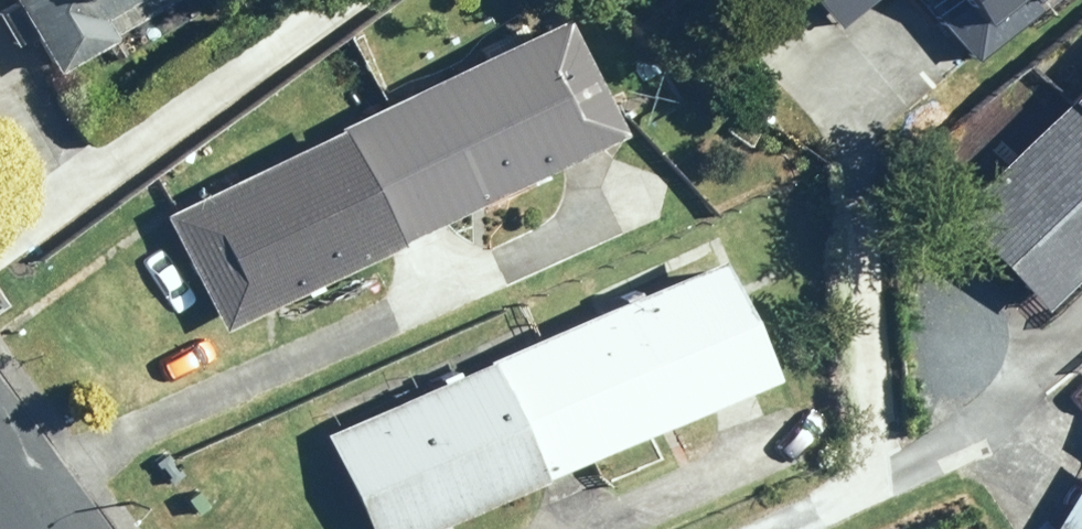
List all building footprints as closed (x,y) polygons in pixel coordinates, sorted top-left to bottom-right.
[(181,0),(19,0),(22,5),(4,15),(22,47),(40,36),(63,76),(122,42),(119,37),(181,0)] [(846,32),(885,0),(820,0),(846,32)] [(983,63),(1045,11),(1040,5),(1045,0),(931,0),(983,63)] [(348,129),(407,247),(632,136),(573,18),(348,129)] [(958,219),(1051,314),(1081,284),(1081,107),(1077,103),(958,219)] [(348,129),(170,218),(229,336),(407,247),(348,129)] [(729,261),(500,361),(553,481),(781,382),(729,261)] [(332,434),(374,528),(443,528),(553,481),(500,361),(332,434)] [(1057,528),(1081,528),(1081,493),(1057,528)]
